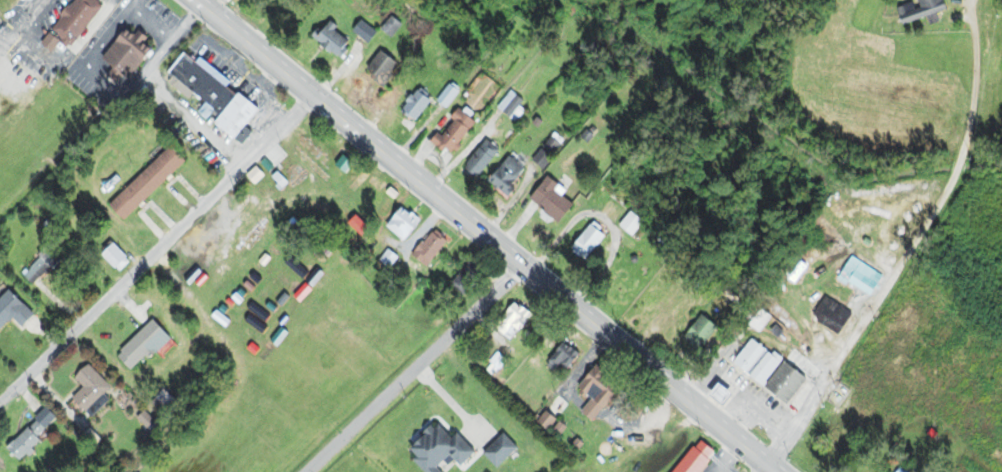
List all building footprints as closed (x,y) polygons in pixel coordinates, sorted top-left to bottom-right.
[(101,0),(77,0),(54,32),(76,48),(108,4),(101,0)] [(906,27),(942,17),(940,13),(951,10),(948,0),(910,0),(900,3),(906,27)] [(387,29),(395,36),(405,24),(397,17),(387,29)] [(372,41),(378,29),(362,21),(356,33),(372,41)] [(323,36),(343,60),(358,47),(337,23),(323,36)] [(137,33),(109,49),(126,77),(153,61),(137,33)] [(192,88),(227,115),(220,123),(241,139),(265,108),(244,92),(243,94),(227,82),(230,77),(205,58),(202,62),(188,51),(172,72),(177,76),(172,82),(188,94),(192,88)] [(502,106),(514,117),(528,103),(516,92),(502,106)] [(438,136),(453,153),(482,126),(468,110),(438,136)] [(469,167),(483,178),(505,149),(491,138),(469,167)] [(117,202),(132,218),(191,161),(176,145),(117,202)] [(513,199),(538,174),(518,154),(493,179),(513,199)] [(563,189),(565,186),(557,177),(536,197),(562,225),(580,208),(563,189)] [(631,209),(616,197),(607,209),(622,221),(631,209)] [(422,228),(405,211),(391,225),(408,242),(422,228)] [(613,239),(602,224),(576,242),(587,257),(613,239)] [(429,267),(453,244),(439,230),(415,252),(429,267)] [(107,256),(123,272),(133,262),(118,246),(107,256)] [(801,266),(791,259),(780,278),(790,284),(801,266)] [(844,263),(837,273),(865,293),(877,276),(855,260),(850,267),(844,263)] [(455,284),(469,296),(488,272),(474,261),(455,284)] [(16,318),(26,328),(38,315),(12,291),(0,303),(0,331),(2,332),(16,318)] [(807,313),(834,331),(842,320),(836,317),(840,309),(819,295),(807,313)] [(537,317),(524,303),(500,324),(521,349),(535,337),(526,327),(537,317)] [(764,316),(752,308),(741,324),(753,332),(764,316)] [(710,327),(695,316),(676,342),(692,353),(710,327)] [(173,334),(158,318),(121,355),(137,370),(173,334)] [(725,364),(780,404),(799,378),(744,338),(725,364)] [(557,372),(581,366),(575,347),(552,353),(557,372)] [(88,386),(76,398),(90,412),(115,386),(93,364),(79,378),(88,386)] [(622,392),(607,381),(613,373),(600,364),(582,389),(596,399),(586,412),(600,422),(622,392)] [(12,446),(25,459),(63,420),(50,407),(12,446)] [(691,438),(666,471),(693,471),(709,451),(691,438)]
